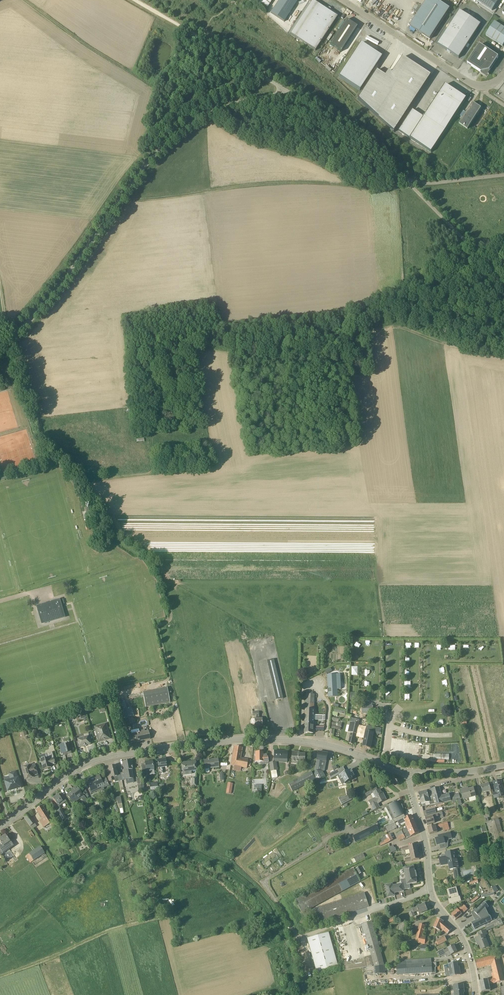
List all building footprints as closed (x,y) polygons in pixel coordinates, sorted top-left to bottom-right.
[(284,22),(298,0),(279,0),(271,13),(284,22)] [(450,9),(436,0),(427,0),(410,26),(430,39),(450,9)] [(323,8),(317,4),(312,1),(291,34),(295,37),(315,51),(339,15),(324,6),(323,8)] [(481,24),(460,11),(438,44),(459,58),(481,24)] [(339,32),(330,45),(341,52),(357,27),(346,20),(345,22),(339,32)] [(495,22),(486,35),(503,46),(503,44),(503,28),(495,22)] [(361,43),(339,77),(360,91),(382,57),(361,43)] [(490,71),(497,60),(498,57),(480,45),(467,64),(481,73),(490,71)] [(377,70),(358,100),(394,132),(432,75),(404,56),(394,74),(389,71),(385,76),(377,70)] [(413,110),(399,131),(431,152),(466,99),(445,85),(424,117),(413,110)] [(459,123),(468,129),(481,108),(473,103),(459,123)] [(59,600),(37,607),(41,621),(63,614),(59,600)] [(274,660),(259,663),(269,702),(283,698),(274,660)] [(341,689),(340,674),(327,675),(328,680),(329,697),(338,696),(337,689),(341,689)] [(254,681),(245,683),(250,706),(259,704),(254,681)] [(167,688),(143,692),(146,707),(170,703),(167,688)] [(314,709),(315,694),(306,694),(305,733),(313,733),(314,709)] [(131,709),(128,710),(127,708),(127,709),(125,701),(119,702),(126,722),(125,722),(126,726),(131,724),(129,717),(133,717),(131,709)] [(373,703),(362,703),(362,713),(373,714),(373,703)] [(262,719),(259,719),(259,712),(258,712),(258,709),(253,709),(253,712),(253,716),(255,716),(255,720),(251,720),(251,725),(255,725),(255,726),(262,726),(262,719)] [(355,740),(360,720),(351,719),(348,732),(351,733),(349,743),(354,745),(355,740)] [(106,724),(101,725),(102,729),(95,730),(96,731),(95,731),(96,736),(97,735),(98,741),(106,739),(106,740),(110,739),(106,724)] [(382,729),(375,727),(367,726),(366,731),(364,742),(363,747),(371,749),(374,733),(381,735),(382,729)] [(148,731),(136,734),(128,735),(130,744),(150,739),(148,731)] [(88,733),(83,735),(84,738),(78,740),(78,741),(77,742),(78,747),(80,747),(80,748),(84,746),(84,747),(86,746),(90,745),(89,742),(90,741),(88,733)] [(68,740),(63,742),(64,745),(62,745),(62,746),(59,747),(62,755),(65,754),(65,755),(71,753),(68,740)] [(251,761),(241,759),(242,748),(234,747),(231,765),(250,769),(251,761)] [(287,752),(274,751),(274,762),(287,763),(287,752)] [(55,765),(52,752),(47,754),(48,758),(40,760),(43,770),(44,769),(44,770),(48,769),(48,768),(51,768),(50,766),(52,765),(52,766),(55,765)] [(267,754),(261,754),(261,753),(255,752),(255,762),(260,762),(260,764),(269,764),(267,754)] [(305,754),(297,754),(297,752),(292,752),(291,761),(304,762),(305,754)] [(322,762),(327,763),(328,753),(319,752),(315,773),(318,780),(326,776),(323,772),(323,771),(321,771),(322,762)] [(218,759),(214,759),(214,760),(209,760),(209,759),(208,759),(208,760),(204,761),(205,769),(219,767),(218,759)] [(166,760),(157,761),(158,768),(159,774),(163,773),(162,768),(167,767),(166,760)] [(132,770),(133,770),(131,761),(123,762),(125,773),(121,773),(122,781),(133,778),(132,770)] [(154,772),(152,762),(145,762),(146,766),(142,766),(143,774),(154,772)] [(196,763),(189,764),(188,762),(182,763),(183,776),(192,775),(191,771),(197,771),(196,763)] [(276,762),(270,763),(272,778),(277,777),(276,771),(278,770),(276,762)] [(35,765),(30,766),(26,767),(26,769),(22,770),(25,780),(31,778),(30,777),(37,775),(35,765)] [(115,766),(109,767),(110,774),(107,775),(109,782),(115,780),(114,777),(117,776),(115,766)] [(334,772),(329,774),(331,778),(336,776),(336,775),(338,774),(339,776),(341,780),(343,779),(345,783),(353,779),(352,777),(355,776),(354,776),(353,773),(353,772),(352,772),(352,771),(352,770),(352,771),(351,770),(346,772),(344,767),(340,769),(334,772)] [(18,778),(16,772),(9,774),(11,780),(5,782),(8,792),(12,791),(17,790),(16,789),(21,788),(18,778)] [(104,786),(99,776),(91,779),(90,778),(86,780),(91,792),(104,786)] [(308,784),(304,776),(289,784),(293,792),(308,784)] [(493,783),(496,793),(493,794),(494,799),(497,798),(498,798),(503,796),(503,791),(501,781),(493,783)] [(491,791),(489,784),(481,786),(483,793),(484,796),(487,795),(486,792),(491,791)] [(76,786),(73,789),(74,790),(67,795),(73,804),(81,798),(84,802),(87,800),(76,786)] [(456,799),(455,795),(450,796),(449,794),(442,796),(439,787),(431,790),(435,804),(435,805),(443,803),(451,801),(456,799)] [(374,811),(380,808),(380,807),(378,804),(386,800),(383,794),(382,795),(380,789),(378,790),(377,788),(365,794),(367,797),(374,793),(376,798),(369,801),(371,806),(373,809),(374,811)] [(476,796),(473,788),(466,790),(466,789),(461,790),(463,799),(476,796)] [(435,804),(431,790),(419,793),(422,804),(426,803),(430,802),(431,805),(435,804)] [(346,797),(339,798),(342,805),(353,799),(349,794),(346,797)] [(66,802),(62,796),(60,798),(58,795),(53,799),(59,807),(66,802)] [(92,803),(96,811),(100,808),(96,800),(92,803)] [(404,818),(407,817),(402,805),(400,806),(397,802),(394,803),(389,806),(388,804),(380,807),(380,808),(381,807),(382,809),(382,810),(384,809),(391,821),(388,822),(389,825),(395,823),(398,821),(404,819),(404,818)] [(42,805),(36,809),(42,819),(39,821),(42,825),(43,828),(49,824),(52,829),(55,827),(52,822),(42,805)] [(425,816),(436,813),(435,810),(435,808),(424,812),(425,816)] [(61,810),(58,811),(63,820),(66,818),(61,810)] [(34,822),(31,817),(34,815),(31,811),(23,817),(30,827),(30,826),(35,823),(34,822)] [(442,812),(437,813),(438,815),(425,818),(427,825),(435,823),(434,820),(444,817),(442,812)] [(490,821),(489,821),(488,818),(490,817),(488,813),(483,814),(493,850),(499,848),(499,851),(503,850),(503,848),(503,847),(503,838),(499,819),(490,821)] [(406,824),(414,821),(412,815),(407,817),(404,818),(404,819),(398,821),(399,825),(406,822),(406,824)] [(414,821),(406,824),(408,827),(396,833),(397,836),(403,833),(404,834),(409,832),(408,831),(416,827),(414,821)] [(447,822),(428,827),(430,834),(437,832),(436,828),(440,827),(441,828),(443,827),(444,831),(449,829),(447,822)] [(395,823),(385,827),(388,832),(397,828),(395,823)] [(379,831),(377,825),(353,836),(356,842),(379,831)] [(403,833),(397,836),(399,841),(404,838),(404,840),(419,833),(416,827),(408,831),(409,832),(404,834),(403,833)] [(450,832),(444,834),(439,835),(439,836),(439,835),(440,837),(435,838),(437,846),(446,844),(445,841),(452,839),(450,832)] [(390,834),(386,836),(387,837),(388,839),(382,842),(379,843),(381,846),(393,840),(390,834)] [(10,841),(5,835),(0,839),(0,843),(1,844),(0,844),(0,849),(1,851),(12,844),(10,841)] [(410,853),(418,852),(417,845),(402,848),(403,851),(405,850),(406,854),(410,853)] [(44,853),(40,847),(26,856),(30,863),(33,861),(37,859),(44,853)] [(459,868),(457,859),(455,859),(455,855),(456,855),(456,851),(445,853),(446,857),(440,858),(441,866),(449,864),(450,869),(450,870),(453,869),(457,868),(459,868)] [(418,852),(410,853),(406,854),(406,855),(410,854),(411,857),(405,859),(406,862),(420,859),(418,852)] [(366,858),(363,853),(354,858),(354,859),(352,860),(353,864),(366,858)] [(393,896),(393,893),(404,891),(404,890),(410,888),(409,884),(416,883),(417,883),(417,882),(416,877),(417,877),(416,872),(415,872),(414,867),(413,867),(405,869),(404,869),(405,874),(405,875),(406,879),(407,882),(402,883),(402,884),(393,886),(393,884),(385,885),(388,897),(393,896)] [(360,880),(354,868),(296,900),(303,912),(360,880)] [(460,897),(459,897),(456,887),(447,890),(450,898),(448,898),(448,900),(448,899),(450,904),(461,901),(460,897)] [(365,893),(315,909),(319,922),(369,906),(368,904),(365,893)] [(480,918),(471,923),(474,929),(492,921),(489,915),(491,914),(488,908),(489,907),(484,902),(474,912),(479,917),(480,917),(480,918)] [(427,911),(425,904),(408,911),(411,917),(415,916),(414,912),(418,910),(419,914),(427,911)] [(467,909),(463,904),(452,915),(456,919),(467,909)] [(451,930),(443,922),(443,921),(437,919),(433,928),(439,931),(440,928),(447,935),(451,930)] [(372,921),(361,924),(364,934),(365,933),(368,945),(366,945),(367,951),(370,950),(371,956),(344,964),(346,970),(366,967),(384,966),(379,945),(372,921)] [(408,922),(401,921),(399,932),(406,933),(408,922)] [(485,927),(487,931),(498,926),(496,921),(485,927)] [(423,936),(425,926),(420,924),(416,940),(400,941),(401,947),(417,946),(418,943),(425,945),(425,944),(428,945),(429,938),(423,936)] [(484,935),(487,934),(485,930),(478,933),(480,937),(475,938),(477,943),(479,943),(481,949),(489,946),(484,935)] [(338,966),(329,932),(308,938),(317,972),(338,966)] [(445,937),(436,941),(438,945),(447,941),(445,937)] [(457,952),(454,945),(448,948),(444,950),(443,949),(438,952),(440,957),(445,954),(447,957),(451,955),(457,952)] [(475,961),(477,969),(492,965),(493,970),(492,970),(494,979),(479,982),(482,993),(491,991),(489,984),(503,981),(503,979),(498,955),(475,961)] [(407,974),(422,973),(432,973),(432,974),(436,973),(436,968),(432,968),(432,963),(414,964),(407,964),(407,974)] [(460,970),(458,970),(457,963),(449,964),(449,968),(445,969),(446,977),(450,976),(460,975),(460,970)] [(384,966),(366,967),(367,971),(368,971),(368,973),(368,974),(367,974),(367,975),(367,976),(365,976),(366,981),(374,981),(374,979),(377,979),(377,977),(374,977),(374,971),(375,971),(375,974),(385,974),(384,966)] [(453,986),(455,994),(464,994),(463,991),(464,991),(463,984),(453,986)]
